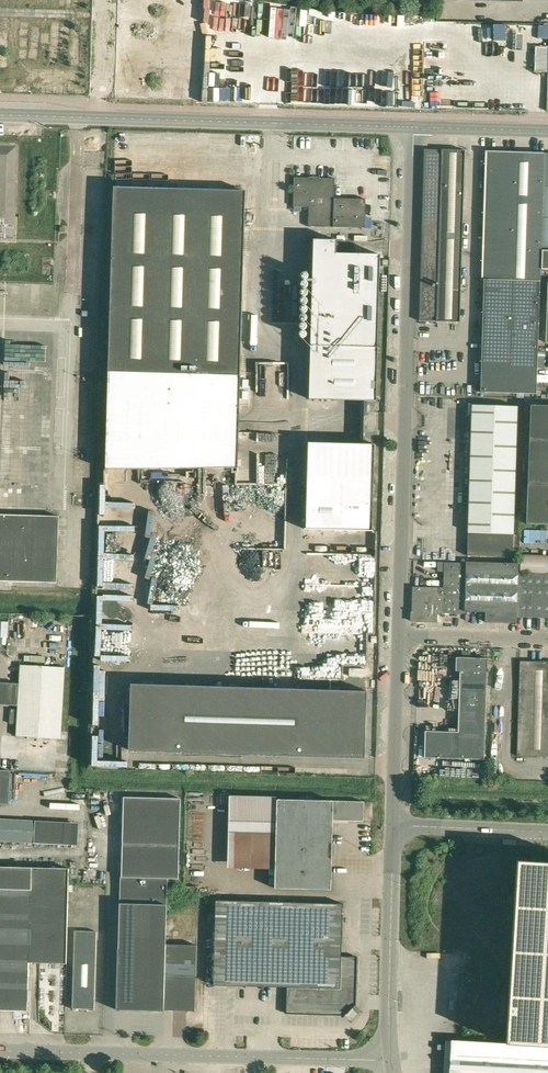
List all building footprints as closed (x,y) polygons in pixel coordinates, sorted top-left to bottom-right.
[(313,35),(323,29),(319,24),(310,30),(313,35)] [(123,37),(121,49),(129,50),(131,38),(123,37)] [(132,76),(131,58),(119,59),(120,76),(132,76)] [(495,85),(510,85),(510,72),(495,72),(495,85)] [(218,157),(245,157),(245,148),(218,148),(218,157)] [(442,150),(438,150),(438,163),(438,171),(424,171),(423,186),(437,187),(437,211),(436,223),(436,235),(435,265),(435,280),(434,302),(420,302),(420,321),(437,321),(438,284),(439,260),(440,235),(440,211),(441,187),(442,150)] [(438,150),(425,150),(424,162),(438,163),(438,150)] [(464,187),(465,151),(442,150),(441,187),(464,187)] [(543,202),(545,153),(488,152),(487,201),(543,202)] [(364,158),(364,166),(390,164),(390,157),(364,158)] [(438,163),(424,162),(424,171),(438,171),(438,163)] [(311,177),(294,177),(293,206),(309,206),(309,226),(318,226),(318,222),(325,222),(324,226),(365,228),(366,199),(335,198),(335,178),(318,178),(318,182),(311,181),(311,177)] [(437,187),(423,186),(423,211),(437,211),(437,187)] [(114,187),(106,469),(237,473),(245,191),(114,187)] [(463,212),(464,187),(441,187),(440,211),(463,212)] [(543,218),(543,202),(487,201),(486,217),(543,218)] [(437,211),(423,211),(422,223),(436,223),(437,211)] [(462,236),(463,212),(440,211),(440,235),(462,236)] [(543,218),(486,217),(486,233),(542,234),(543,218)] [(436,223),(422,223),(422,235),(436,235),(436,223)] [(542,234),(486,233),(485,265),(541,266),(541,263),(542,252),(542,234)] [(436,235),(422,235),(421,264),(435,265),(436,235)] [(462,260),(462,236),(440,235),(439,260),(462,260)] [(336,253),(336,240),(314,239),(309,398),(376,400),(377,348),(379,348),(379,347),(377,347),(380,254),(336,253)] [(461,284),(462,260),(439,260),(438,284),(461,284)] [(435,265),(421,264),(421,280),(435,280),(435,265)] [(540,314),(541,266),(485,265),(483,313),(540,314)] [(434,302),(435,280),(421,280),(420,302),(434,302)] [(460,322),(461,284),(438,284),(437,321),(460,322)] [(539,346),(540,314),(483,313),(483,329),(511,330),(510,346),(539,346)] [(538,361),(539,346),(510,346),(511,330),(483,329),(482,360),(538,361)] [(19,351),(19,335),(10,335),(10,351),(19,351)] [(537,394),(538,361),(482,360),(481,392),(537,394)] [(374,412),(374,403),(360,403),(360,411),(374,412)] [(472,404),(469,532),(468,555),(513,556),(518,406),(472,404)] [(529,442),(547,442),(547,405),(530,404),(529,442)] [(83,406),(83,417),(91,417),(91,406),(83,406)] [(5,462),(32,462),(32,455),(20,455),(21,440),(5,439),(5,462)] [(308,442),(306,529),(305,529),(373,531),(373,530),(372,530),(375,444),(308,442)] [(528,485),(547,486),(547,442),(529,442),(528,485)] [(527,523),(547,524),(547,486),(528,485),(527,523)] [(57,583),(59,516),(0,514),(0,581),(57,583)] [(520,554),(520,573),(535,573),(547,574),(547,555),(520,554)] [(467,561),(467,563),(465,611),(485,612),(485,622),(517,623),(517,617),(519,573),(519,562),(467,561)] [(445,562),(444,587),(443,612),(465,613),(465,611),(467,563),(445,562)] [(376,571),(356,572),(356,577),(346,577),(346,572),(339,572),(339,591),(346,591),(346,583),(376,583),(376,571)] [(520,573),(519,573),(517,617),(534,617),(535,573),(520,573)] [(535,573),(534,617),(547,618),(547,574),(535,573)] [(437,621),(437,612),(443,612),(444,587),(413,586),(412,610),(411,610),(411,612),(412,612),(411,620),(437,621)] [(457,657),(456,670),(455,684),(460,684),(458,732),(426,731),(425,757),(445,759),(484,759),(485,737),(488,658),(457,657)] [(517,754),(547,755),(547,661),(520,660),(517,754)] [(20,664),(16,736),(62,738),(65,667),(20,664)] [(352,690),(132,683),(130,750),(365,757),(367,690),(366,690),(366,689),(352,689),(352,690)] [(9,802),(10,770),(0,770),(0,802),(9,802)] [(333,819),(364,820),(364,801),(277,799),(275,887),(331,889),(333,819)] [(122,800),(119,903),(167,904),(169,800),(122,800)] [(69,868),(69,844),(70,822),(70,815),(0,814),(0,867),(69,868)] [(198,843),(208,843),(209,820),(199,819),(198,843)] [(87,853),(88,863),(101,862),(100,852),(87,853)] [(518,859),(507,1042),(453,1039),(451,1072),(547,1072),(547,861),(518,859)] [(69,868),(0,867),(0,1010),(28,1011),(29,959),(67,960),(69,868)] [(357,1003),(358,955),(342,955),(343,902),(216,900),(214,985),(288,986),(287,1013),(346,1014),(357,1003)] [(119,903),(116,1010),(164,1010),(195,1010),(197,944),(166,944),(167,904),(119,903)] [(74,931),(74,952),(73,1009),(95,1009),(96,931),(74,931)]
